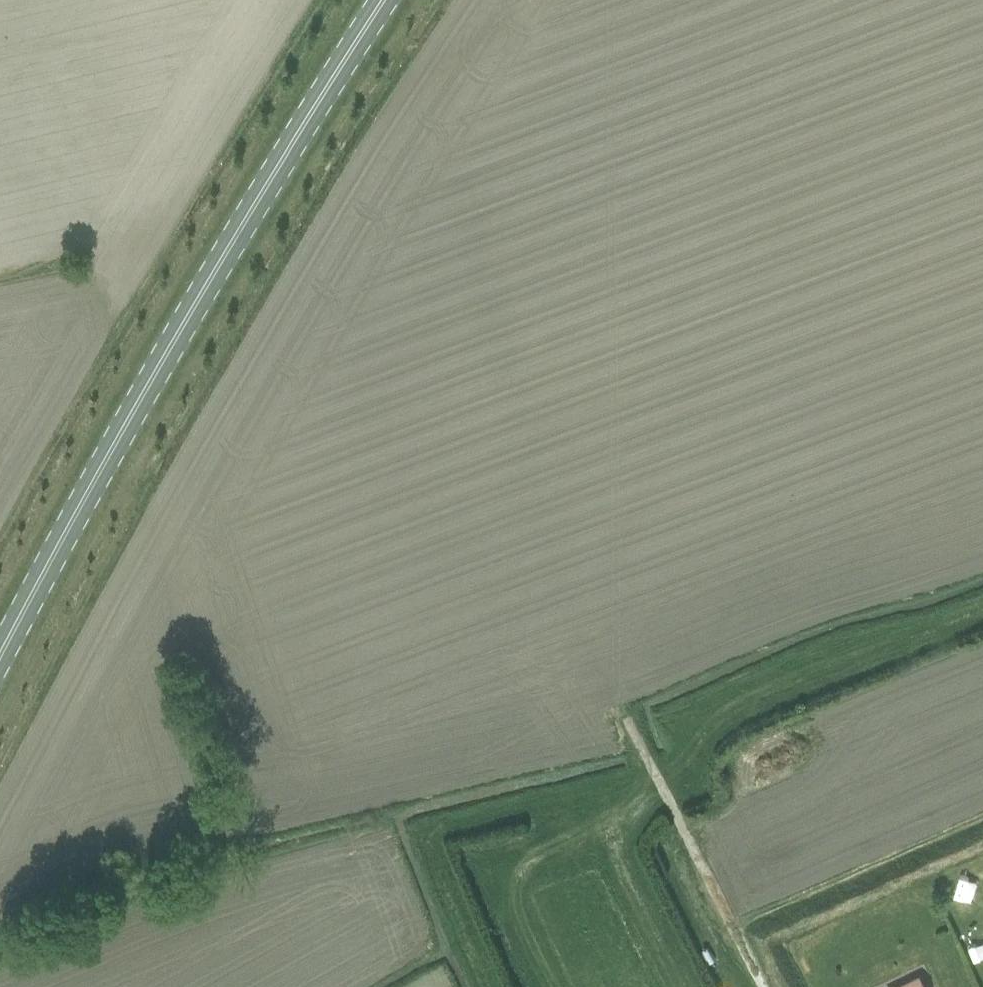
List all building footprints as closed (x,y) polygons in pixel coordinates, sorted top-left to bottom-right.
[(918,978),(900,986),(923,986),(918,978)]
